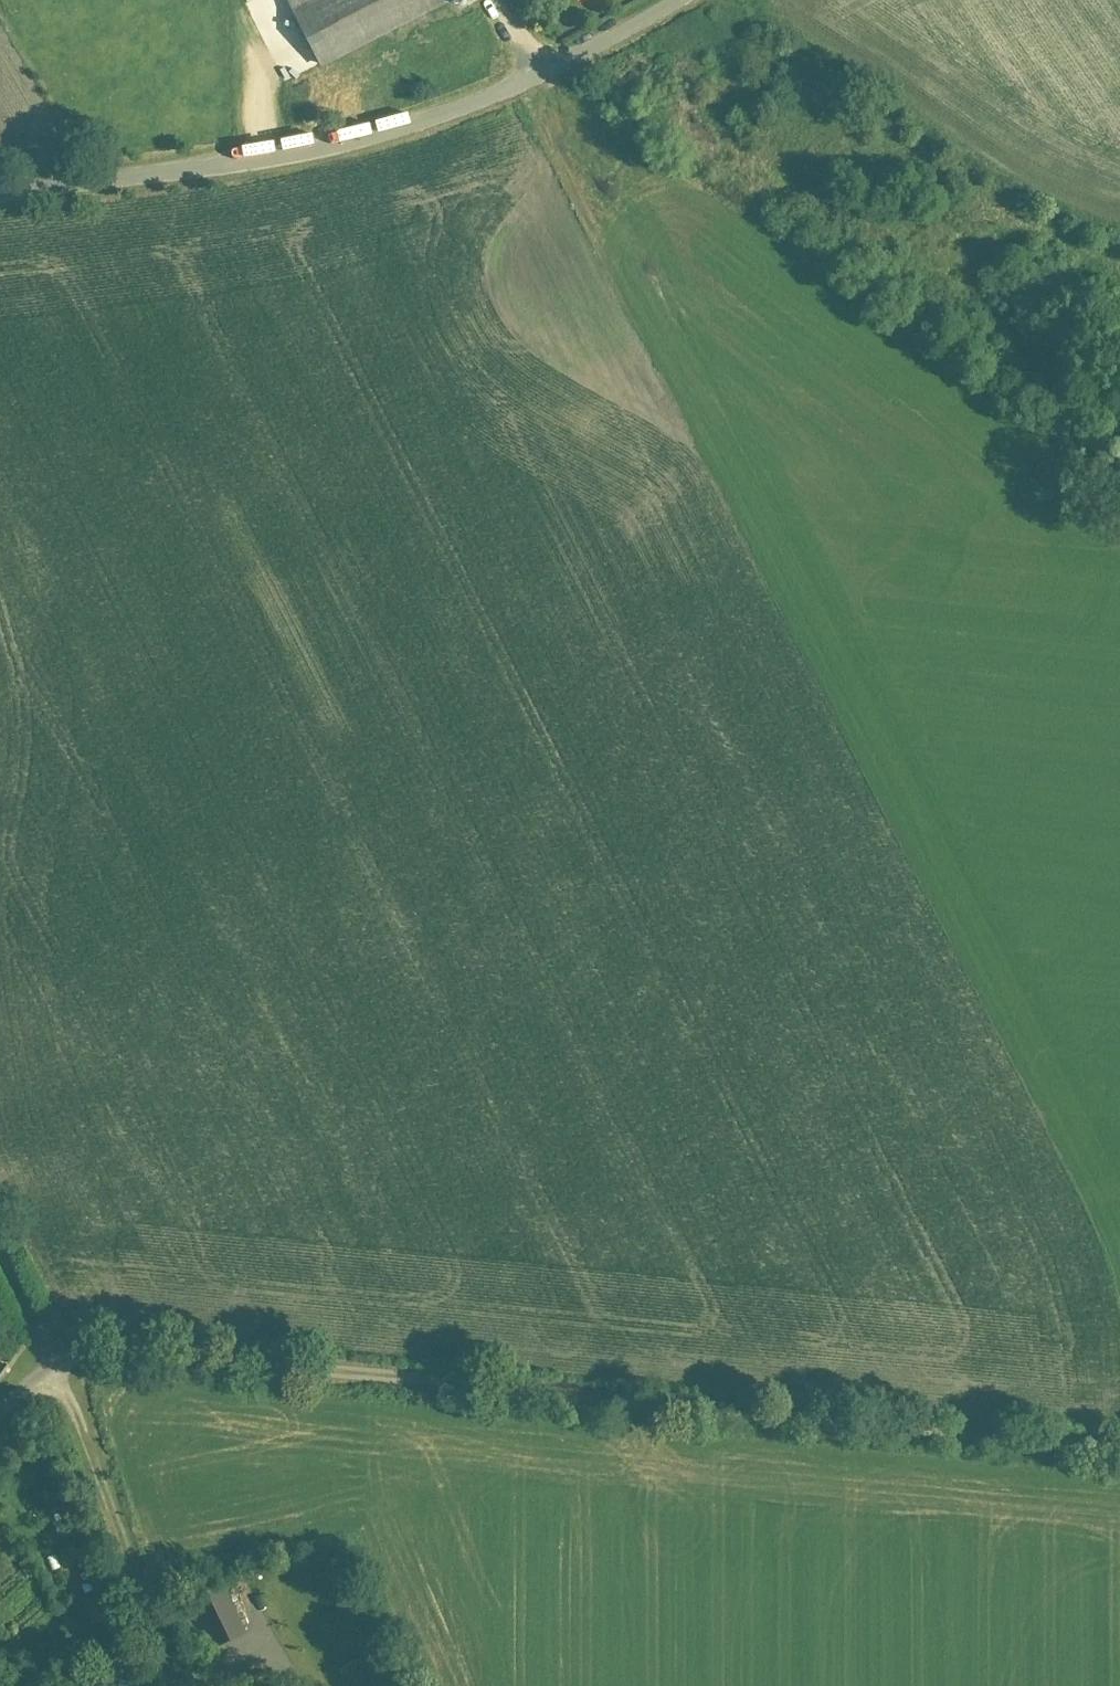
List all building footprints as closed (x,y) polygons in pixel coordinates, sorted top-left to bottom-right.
[(466,0),(294,0),(330,70),(466,0)] [(239,1580),(198,1599),(221,1647),(261,1628),(239,1580)]
